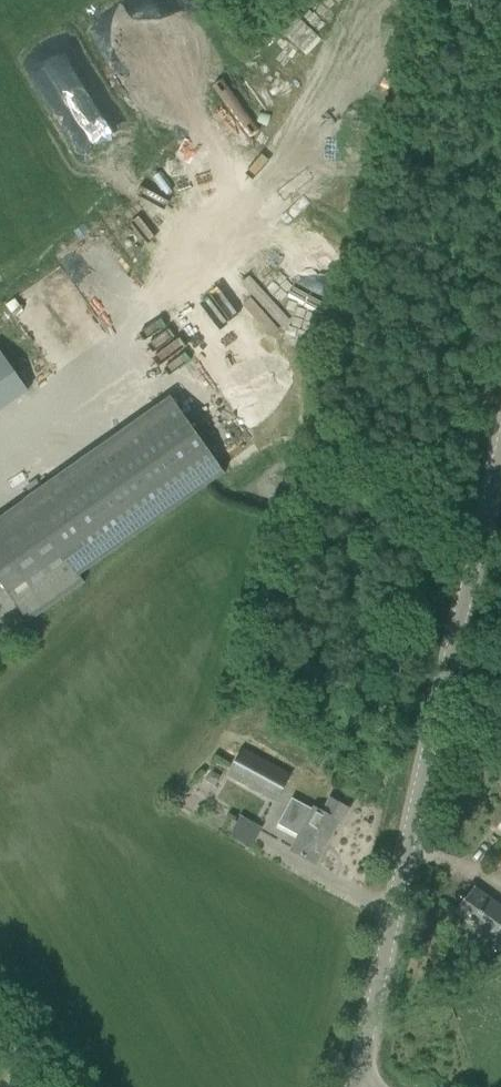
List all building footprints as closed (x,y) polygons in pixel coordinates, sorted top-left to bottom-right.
[(249,136),(271,122),(235,71),(214,86),(249,136)] [(139,213),(133,220),(151,238),(158,231),(139,213)] [(28,391),(0,352),(0,411),(28,391)] [(0,517),(0,604),(10,597),(29,623),(85,584),(80,577),(225,474),(171,397),(0,517)] [(227,780),(274,805),(289,777),(242,752),(227,780)] [(215,786),(220,776),(213,772),(207,782),(215,786)] [(290,851),(316,865),(338,823),(340,824),(349,809),(330,799),(322,813),(313,808),(312,810),(292,799),(278,825),(298,836),(290,851)] [(260,830),(237,818),(228,835),(251,848),(260,830)] [(455,914),(493,942),(500,931),(500,906),(474,887),(455,914)]
